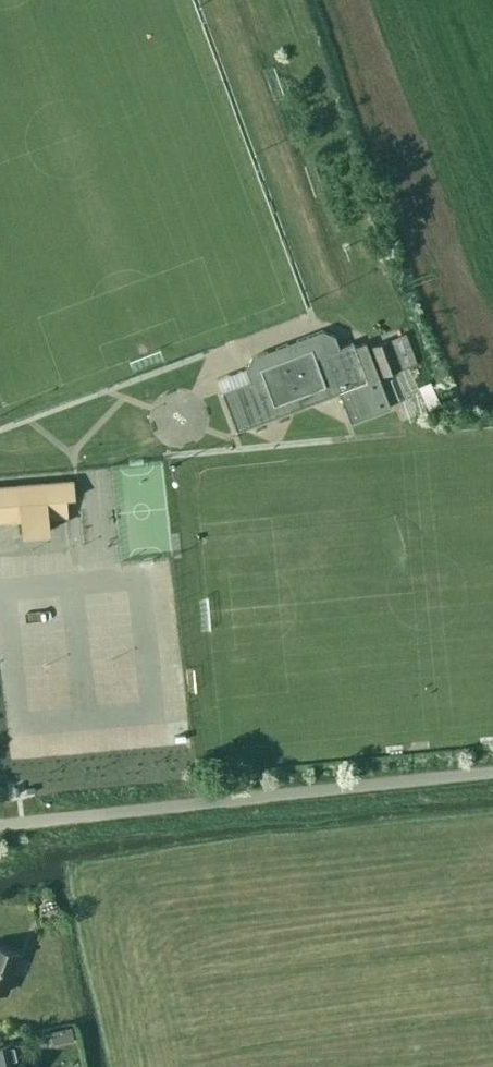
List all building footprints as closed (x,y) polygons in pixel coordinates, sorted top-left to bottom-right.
[(353,346),(351,342),(337,347),(333,335),(321,330),(250,357),(245,369),(249,380),(221,391),(235,430),(338,391),(349,421),(389,406),(364,341),(353,346)] [(382,374),(398,368),(387,339),(371,345),(382,374)] [(0,486),(0,521),(20,519),(21,532),(48,530),(47,517),(58,516),(66,515),(65,498),(73,497),(72,480),(0,486)] [(5,991),(19,953),(0,947),(0,989),(5,991)] [(13,1040),(0,1043),(0,1066),(21,1066),(19,1054),(16,1054),(13,1040)]
